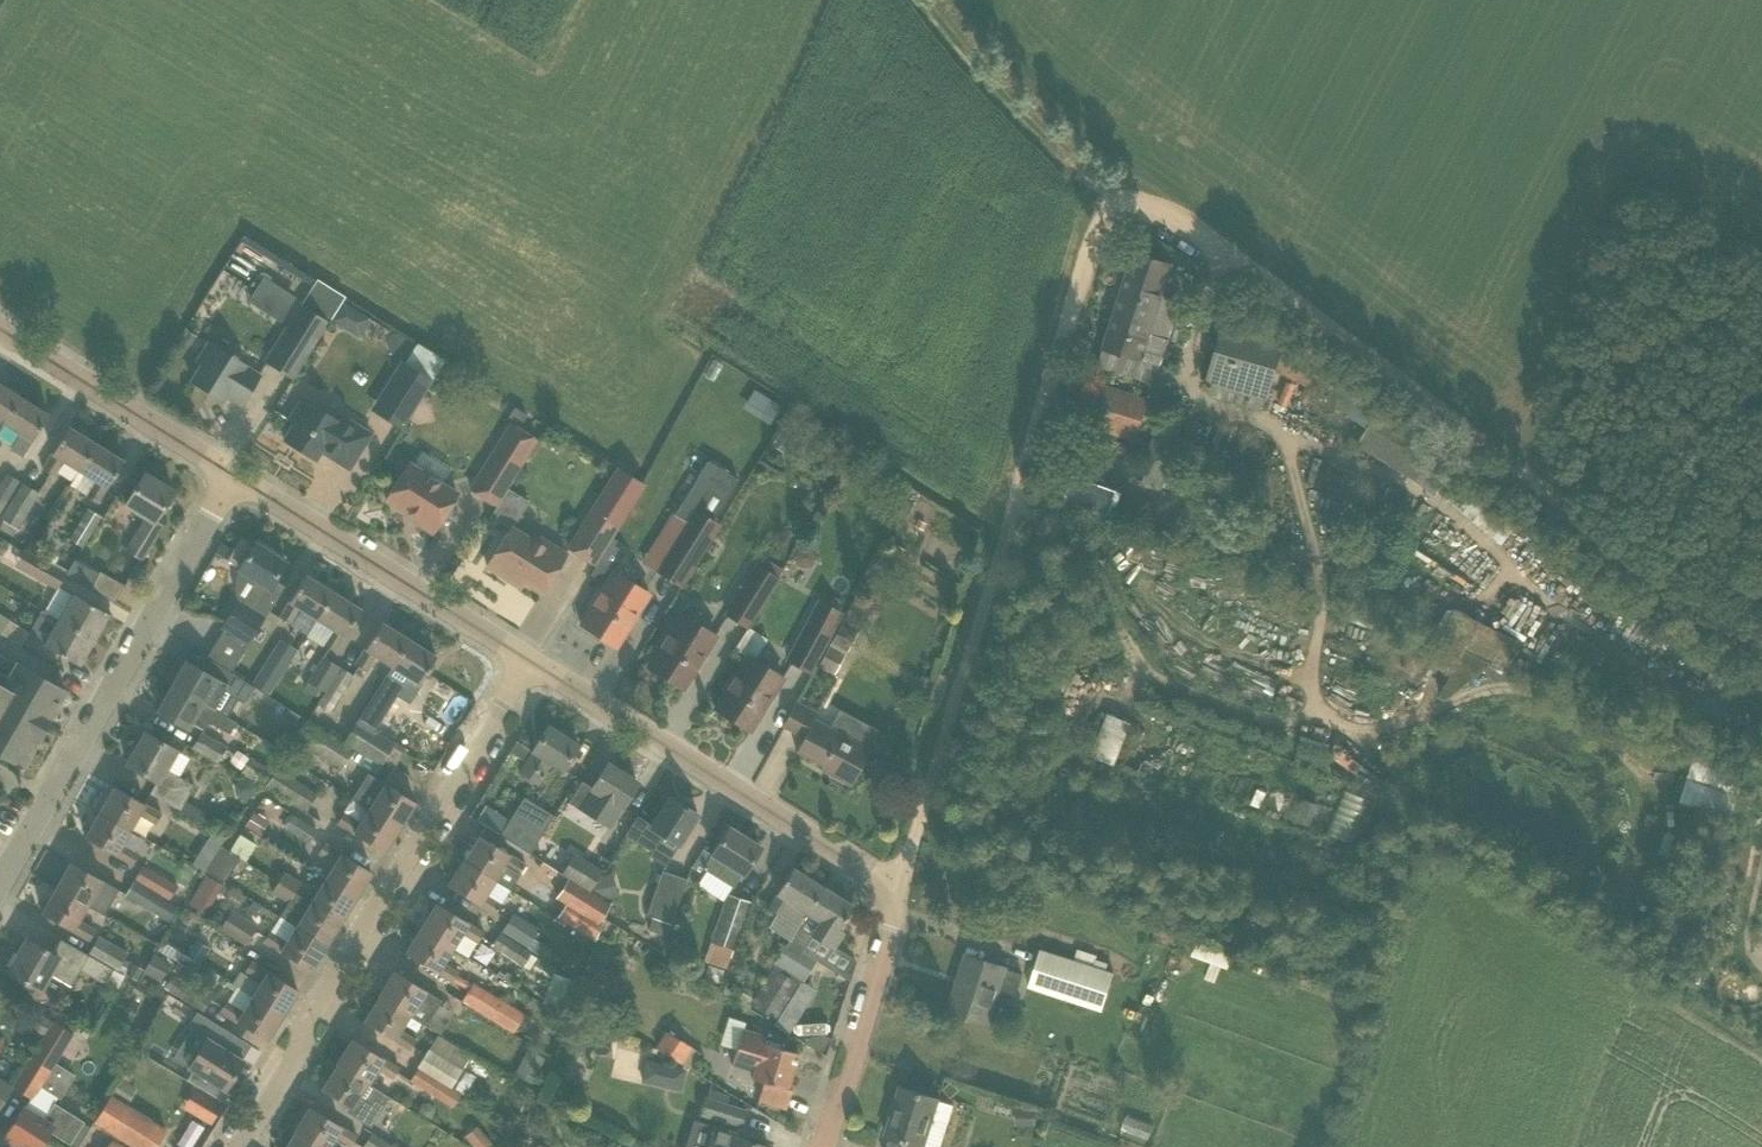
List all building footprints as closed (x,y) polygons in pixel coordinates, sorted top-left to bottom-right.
[(1103,347),(1144,359),(1150,338),(1169,344),(1183,301),(1163,295),(1173,265),(1133,253),(1103,347)] [(280,321),(290,305),(259,285),(249,301),(280,321)] [(266,360),(294,378),(329,322),(301,304),(266,360)] [(1211,378),(1266,394),(1283,339),(1228,323),(1211,378)] [(226,395),(241,404),(261,373),(210,341),(197,361),(202,364),(191,381),(222,401),(226,395)] [(402,361),(382,393),(390,398),(380,414),(403,428),(432,380),(402,361)] [(1093,383),(1081,423),(1136,440),(1149,401),(1093,383)] [(21,397),(0,384),(0,431),(4,424),(21,397)] [(741,407),(768,422),(779,403),(751,388),(741,407)] [(48,414),(21,397),(4,424),(20,434),(11,449),(22,456),(48,414)] [(361,448),(362,449),(371,434),(342,415),(338,421),(307,402),(306,404),(301,400),(288,420),(293,423),(284,439),(289,442),(288,445),(298,452),(301,450),(316,459),(321,451),(337,461),(337,460),(350,439),(362,446),(361,448)] [(1365,423),(1353,446),(1419,478),(1431,454),(1365,423)] [(495,504),(536,438),(512,424),(471,489),(495,504)] [(79,471),(96,443),(69,426),(43,468),(53,475),(62,460),(79,471)] [(124,460),(96,443),(79,471),(95,481),(86,495),(98,502),(124,460)] [(680,585),(718,524),(712,520),(738,479),(708,461),(675,514),(688,523),(657,572),(680,585)] [(409,463),(397,481),(386,500),(415,518),(413,520),(433,532),(457,494),(409,463)] [(144,519),(125,550),(141,559),(162,526),(154,521),(173,490),(144,473),(124,506),(144,519)] [(20,482),(6,474),(0,483),(0,515),(20,482)] [(17,529),(40,493),(21,482),(0,517),(0,518),(17,529)] [(495,504),(489,514),(511,528),(512,528),(530,501),(506,486),(495,504)] [(83,549),(102,517),(87,508),(68,540),(83,549)] [(595,564),(618,527),(591,511),(568,547),(595,564)] [(512,574),(542,593),(566,554),(548,543),(544,549),(511,528),(487,566),(509,580),(512,574)] [(285,562),(282,560),(285,556),(271,548),(268,552),(254,543),(253,545),(241,537),(227,559),(239,567),(238,569),(261,583),(246,606),(238,601),(222,626),(224,628),(207,657),(224,668),(231,672),(237,663),(284,586),(274,580),(285,562)] [(65,574),(42,562),(43,561),(25,551),(18,565),(57,587),(65,574)] [(782,569),(763,557),(727,616),(746,627),(782,569)] [(115,602),(125,585),(100,571),(91,587),(115,602)] [(581,625),(604,639),(615,647),(648,593),(614,572),(602,590),(600,589),(590,605),(592,606),(581,625)] [(306,574),(293,595),(280,617),(290,623),(300,608),(316,618),(333,591),(306,574)] [(361,608),(333,591),(316,618),(333,628),(323,644),(334,651),(361,608)] [(73,594),(58,619),(94,639),(108,614),(73,594)] [(841,611),(821,600),(789,661),(808,671),(841,611)] [(1431,663),(1447,669),(1440,686),(1466,696),(1481,658),(1503,667),(1516,634),(1453,609),(1431,663)] [(648,667),(669,680),(682,689),(715,635),(681,614),(669,632),(667,631),(657,647),(659,648),(648,667)] [(58,619),(43,645),(79,665),(94,639),(58,619)] [(1,634),(21,646),(29,632),(9,620),(1,634)] [(381,622),(369,642),(355,664),(365,670),(375,655),(392,665),(409,639),(381,622)] [(830,644),(846,653),(858,631),(842,623),(830,644)] [(409,676),(399,691),(410,698),(436,656),(409,639),(392,665),(409,676)] [(846,653),(830,644),(818,665),(834,674),(846,653)] [(22,766),(65,690),(17,663),(16,664),(0,654),(0,753),(22,766)] [(270,655),(252,683),(270,694),(288,666),(270,655)] [(715,709),(749,731),(782,677),(748,656),(736,674),(734,673),(724,689),(726,690),(715,709)] [(307,681),(325,693),(340,668),(322,657),(307,681)] [(231,672),(224,668),(217,680),(179,658),(165,683),(171,687),(211,709),(222,690),(244,703),(254,686),(231,672)] [(340,668),(325,693),(318,705),(331,713),(353,676),(340,668)] [(236,723),(211,709),(171,687),(157,711),(186,727),(189,724),(202,731),(207,723),(229,735),(236,723)] [(784,727),(785,727),(803,737),(796,751),(834,771),(832,775),(851,785),(870,749),(814,719),(818,713),(798,702),(784,727)] [(294,724),(299,716),(289,710),(284,718),(294,724)] [(353,750),(305,720),(293,738),(341,768),(353,750)] [(384,760),(393,745),(395,742),(358,720),(344,743),(381,766),(384,760)] [(548,726),(532,751),(531,752),(533,753),(527,763),(521,772),(537,783),(549,763),(561,771),(578,745),(574,743),(577,738),(564,730),(561,735),(548,726)] [(127,764),(147,776),(157,781),(150,793),(180,810),(193,787),(164,771),(176,750),(145,732),(127,764)] [(218,762),(226,748),(201,733),(193,747),(218,762)] [(518,757),(527,763),(533,753),(531,752),(532,751),(516,741),(509,752),(518,757)] [(395,767),(404,753),(404,752),(393,745),(384,760),(395,767)] [(593,789),(575,819),(600,835),(607,832),(637,782),(607,763),(591,788),(593,789)] [(266,785),(305,811),(316,794),(277,768),(266,785)] [(399,827),(415,802),(368,773),(352,798),(369,809),(399,827)] [(114,786),(99,812),(129,830),(139,814),(156,824),(161,813),(114,786)] [(698,814),(695,812),(695,807),(687,802),(683,804),(669,796),(651,825),(638,816),(626,835),(653,853),(663,836),(678,845),(698,814)] [(470,817),(500,835),(530,854),(554,816),(524,797),(508,823),(492,812),(491,814),(482,808),(484,804),(480,801),(470,817)] [(337,823),(364,839),(384,852),(399,827),(369,809),(360,824),(343,814),(337,823)] [(139,854),(129,848),(122,844),(129,830),(99,812),(85,837),(133,865),(139,854)] [(317,830),(293,814),(284,828),(309,843),(317,830)] [(728,827),(715,847),(711,854),(703,868),(734,888),(760,848),(728,827)] [(479,836),(464,860),(493,879),(503,864),(519,874),(525,864),(479,836)] [(356,897),(371,872),(325,843),(318,854),(335,864),(326,878),(356,897)] [(711,854),(702,849),(692,866),(701,872),(703,868),(711,854)] [(567,878),(590,892),(604,869),(575,852),(561,874),(567,878)] [(484,894),(493,879),(464,860),(448,885),(494,914),(501,904),(484,894)] [(118,889),(91,874),(71,862),(56,887),(87,905),(104,915),(118,889)] [(135,878),(170,899),(178,887),(142,866),(135,878)] [(789,939),(822,886),(792,867),(775,894),(777,894),(768,908),(777,914),(769,926),(789,939)] [(647,916),(671,924),(687,879),(663,871),(647,916)] [(283,873),(277,883),(295,893),(300,883),(283,873)] [(611,898),(606,875),(600,876),(590,892),(603,900),(611,898)] [(341,921),(356,897),(326,878),(311,903),(341,921)] [(556,898),(585,916),(599,924),(601,920),(611,904),(590,892),(567,878),(556,898)] [(126,894),(173,920),(179,910),(132,883),(126,894)] [(295,893),(277,883),(272,892),(289,903),(295,893)] [(853,905),(822,886),(789,939),(772,967),(773,968),(798,983),(802,985),(820,955),(806,946),(812,936),(833,949),(843,932),(838,929),(853,905)] [(78,920),(87,905),(56,887),(42,913),(89,940),(95,930),(78,920)] [(710,943),(734,951),(751,902),(727,893),(710,943)] [(326,946),(341,921),(311,903),(296,927),(326,946)] [(437,903),(421,928),(451,947),(460,931),(477,942),(483,932),(437,903)] [(231,913),(221,929),(245,944),(255,928),(231,913)] [(501,933),(527,949),(540,929),(514,913),(501,933)] [(599,924),(585,916),(577,930),(596,942),(604,922),(601,920),(599,924)] [(310,970),(326,946),(296,927),(287,942),(271,932),(265,942),(310,970)] [(451,947),(421,928),(406,953),(452,982),(458,972),(442,961),(451,947)] [(493,947),(523,966),(532,952),(527,949),(501,933),(493,947)] [(89,953),(119,971),(128,954),(98,937),(89,953)] [(79,970),(104,984),(113,968),(88,954),(61,939),(52,954),(27,939),(8,972),(40,990),(50,973),(71,985),(79,970)] [(187,955),(201,963),(210,948),(197,940),(187,955)] [(1114,974),(1085,964),(1041,950),(1029,987),(1103,1010),(1114,974)] [(949,1011),(987,1023),(990,1024),(999,996),(1015,1001),(1023,974),(1008,969),(1008,968),(968,955),(949,1011)] [(263,981),(253,998),(282,1015),(298,990),(253,962),(247,972),(263,981)] [(125,975),(113,968),(104,984),(116,991),(125,975)] [(798,983),(773,968),(750,1004),(775,1020),(798,983)] [(408,1015),(425,1025),(441,1000),(395,971),(379,996),(408,1015)] [(555,1005),(566,977),(553,971),(541,1000),(555,1005)] [(167,991),(203,1013),(212,998),(172,974),(163,989),(167,991)] [(525,1015),(474,983),(463,1000),(514,1032),(525,1015)] [(408,1015),(379,996),(364,1021),(410,1050),(416,1040),(399,1030),(408,1015)] [(267,1040),(282,1015),(253,998),(245,1012),(227,1001),(221,1012),(267,1040)] [(188,1027),(191,1029),(196,1032),(189,1045),(183,1041),(174,1056),(190,1066),(189,1068),(225,1090),(243,1060),(223,1048),(232,1033),(197,1012),(188,1027)] [(31,1097),(71,1032),(70,1031),(74,1023),(59,1013),(54,1024),(45,1038),(15,1086),(31,1097)] [(31,1029),(45,1038),(54,1024),(40,1015),(31,1029)] [(525,1015),(519,1024),(528,1030),(534,1021),(525,1015)] [(680,1063),(691,1047),(664,1029),(653,1045),(680,1063)] [(785,1041),(765,1036),(743,1029),(736,1049),(731,1066),(754,1073),(752,1078),(764,1082),(759,1100),(786,1108),(793,1086),(789,1084),(798,1053),(783,1049),(785,1041)] [(438,1036),(430,1050),(461,1069),(469,1055),(438,1036)] [(398,1067),(373,1052),(353,1039),(337,1064),(366,1082),(376,1067),(392,1078),(398,1067)] [(516,1057),(543,1072),(544,1073),(550,1057),(524,1043),(516,1057)] [(417,1069),(418,1069),(451,1088),(462,1070),(461,1069),(430,1050),(429,1049),(417,1069)] [(640,1081),(681,1090),(686,1068),(645,1059),(640,1081)] [(388,1096),(366,1082),(337,1064),(321,1089),(349,1106),(346,1111),(370,1126),(388,1096)] [(451,1088),(418,1069),(411,1082),(452,1107),(460,1094),(451,1088)] [(13,1088),(0,1080),(0,1108),(13,1088)] [(891,1137),(888,1146),(919,1146),(922,1146),(923,1146),(938,1098),(901,1087),(900,1090),(902,1091),(893,1121),(891,1120),(886,1136),(891,1137)] [(102,1109),(94,1121),(135,1146),(156,1146),(166,1131),(110,1096),(102,1109)] [(747,1109),(706,1098),(701,1116),(741,1128),(747,1109)] [(49,1132),(70,1144),(84,1121),(54,1103),(43,1120),(23,1107),(4,1136),(21,1146),(40,1146),(49,1132)] [(295,1132),(319,1146),(325,1146),(333,1135),(350,1145),(356,1135),(310,1107),(295,1132)] [(746,1141),(736,1137),(737,1135),(712,1127),(706,1146),(767,1146),(746,1141)] [(295,1132),(286,1146),(319,1146),(295,1132)] [(364,1146),(394,1146),(378,1137),(372,1134),(363,1146),(364,1146)]
